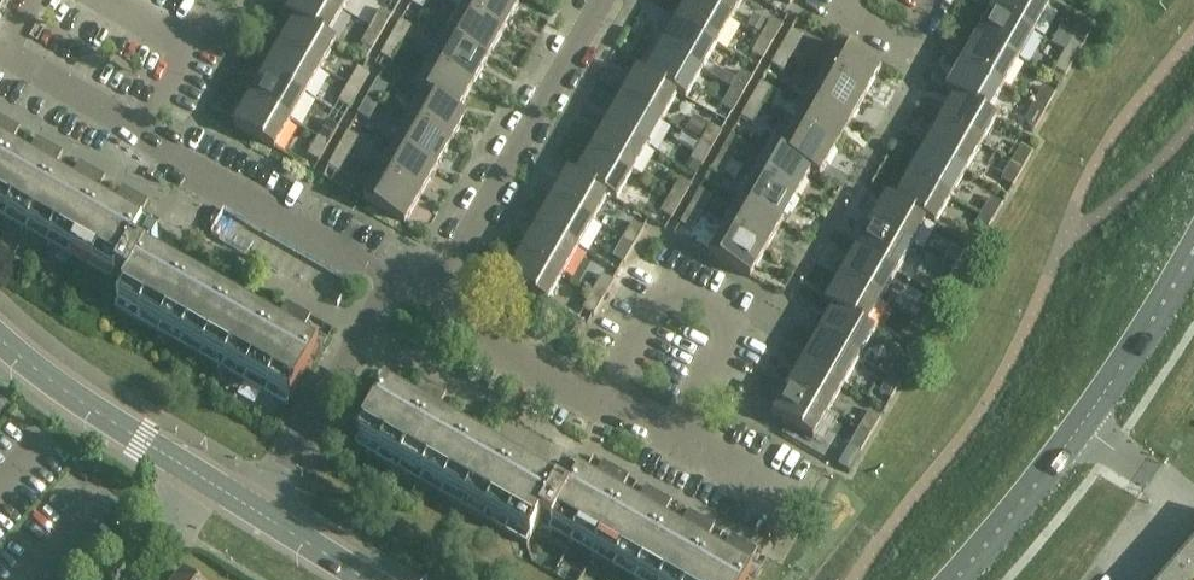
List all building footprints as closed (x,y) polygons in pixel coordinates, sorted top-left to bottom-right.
[(320,0),(294,0),(285,16),(294,21),(294,20),(326,39),(327,38),(328,39),(328,38),(343,13),(320,0)] [(343,13),(350,0),(320,0),(343,13)] [(422,10),(428,0),(413,0),(411,4),(422,10)] [(508,0),(466,0),(461,10),(503,34),(519,7),(508,0)] [(694,0),(688,0),(675,24),(717,48),(732,21),(694,0)] [(732,21),(744,0),(694,0),(732,21)] [(1033,37),(1050,8),(1035,0),(999,0),(991,13),(1033,37)] [(370,28),(381,35),(392,17),(380,10),(370,28)] [(503,34),(461,10),(446,36),(488,61),(503,34)] [(1033,37),(991,13),(976,39),(1018,63),(1033,37)] [(753,17),(746,28),(760,36),(767,24),(753,17)] [(279,47),(321,71),(337,43),(328,38),(328,39),(327,38),(326,39),(294,20),(294,21),(279,47)] [(761,38),(772,45),(783,27),(771,20),(761,38)] [(390,40),(402,47),(412,28),(400,22),(390,40)] [(717,48),(675,24),(660,51),(701,74),(717,48)] [(381,35),(370,28),(360,45),(372,52),(381,35)] [(781,49),(792,56),(802,38),(791,31),(781,49)] [(1063,54),(1075,61),(1086,42),(1074,35),(1063,54)] [(488,61),(446,36),(430,63),(473,87),(488,61)] [(772,45),(761,38),(751,55),(763,61),(772,45)] [(1018,63),(976,39),(961,65),(1003,89),(1018,63)] [(380,57),(392,63),(402,47),(390,40),(380,57)] [(823,73),(865,97),(881,70),(839,46),(823,73)] [(321,71),(279,47),(264,73),(306,97),(321,71)] [(771,66),(783,72),(792,56),(781,49),(771,66)] [(645,76),(677,95),(676,95),(678,96),(686,101),(701,74),(660,51),(645,76)] [(1075,61),(1063,54),(1054,70),(1066,77),(1075,61)] [(473,87),(430,63),(415,90),(424,94),(424,95),(424,94),(458,113),(458,112),(473,87)] [(1003,89),(961,65),(946,92),(954,97),(955,96),(989,116),(989,115),(1003,89)] [(348,86),(359,93),(370,75),(358,68),(348,86)] [(715,69),(710,78),(731,90),(730,91),(742,97),(752,79),(741,72),(736,81),(715,69)] [(645,76),(637,71),(621,98),(663,122),(678,96),(676,95),(677,95),(645,76)] [(306,97),(264,73),(248,100),(291,124),(306,97)] [(865,97),(823,73),(808,100),(850,124),(865,97)] [(367,97),(379,104),(389,86),(377,80),(367,97)] [(750,102),(762,108),(772,91),(761,84),(750,102)] [(338,104),(349,110),(359,93),(348,86),(338,104)] [(1033,106),(1044,113),(1055,95),(1044,88),(1033,106)] [(742,97),(730,91),(721,107),(732,114),(742,97)] [(424,95),(409,121),(451,145),(466,117),(458,113),(458,112),(458,113),(424,94),(424,95)] [(939,123),(981,147),(997,119),(989,115),(989,116),(955,96),(954,97),(939,123)] [(357,115),(369,121),(379,104),(367,97),(357,115)] [(663,122),(621,98),(606,125),(648,149),(663,122)] [(233,126),(275,151),(291,124),(248,100),(233,126)] [(850,124),(808,100),(793,126),(835,150),(850,124)] [(741,119),(752,125),(762,108),(750,102),(741,119)] [(1044,113),(1033,106),(1023,123),(1035,130),(1044,113)] [(694,118),(686,133),(699,140),(708,125),(694,118)] [(7,121),(0,134),(0,136),(12,143),(20,129),(7,121)] [(317,139),(329,145),(339,128),(328,121),(317,139)] [(451,145),(409,121),(393,147),(435,171),(451,145)] [(981,147),(939,123),(924,150),(966,174),(981,147)] [(591,151),(632,175),(648,149),(606,125),(591,151)] [(700,144),(712,150),(722,133),(710,126),(700,144)] [(835,150),(793,126),(778,152),(776,151),(811,172),(819,177),(835,150)] [(337,150),(349,157),(359,139),(347,133),(337,150)] [(720,155),(731,162),(741,144),(730,137),(720,155)] [(41,160),(50,146),(37,138),(28,153),(41,160)] [(329,145),(317,139),(307,156),(319,163),(329,145)] [(712,150),(700,144),(690,161),(702,168),(712,150)] [(63,153),(50,146),(41,160),(55,168),(63,153)] [(1011,164),(1022,171),(1033,153),(1021,146),(1011,164)] [(435,171),(393,147),(378,174),(420,197),(435,171)] [(776,151),(770,147),(754,175),(796,199),(811,172),(776,151)] [(327,168),(339,174),(349,157),(337,150),(327,168)] [(966,174),(924,150),(909,176),(951,200),(966,174)] [(591,151),(576,177),(575,178),(608,197),(608,198),(617,203),(632,175),(591,151)] [(115,282),(116,280),(127,287),(114,309),(222,372),(226,365),(289,401),(288,403),(290,404),(319,355),(317,353),(316,355),(148,258),(151,252),(152,252),(158,243),(157,242),(162,234),(160,229),(149,223),(151,218),(150,218),(142,232),(141,232),(141,233),(0,152),(0,214),(114,279),(113,281),(115,282)] [(710,172),(721,179),(731,162),(720,155),(710,172)] [(84,185),(92,170),(79,163),(71,177),(84,185)] [(1022,171),(1011,164),(1001,181),(1013,188),(1022,171)] [(98,192),(106,178),(92,170),(84,185),(98,192)] [(551,200),(593,224),(608,198),(608,197),(575,178),(576,177),(567,172),(551,200)] [(362,201),(404,225),(420,197),(378,174),(362,201)] [(796,199),(754,175),(739,201),(780,225),(796,199)] [(909,176),(894,201),(894,202),(928,221),(927,222),(935,227),(951,200),(909,176)] [(670,197),(681,203),(692,185),(680,179),(670,197)] [(127,209),(135,195),(122,187),(114,202),(127,209)] [(689,208),(701,215),(711,197),(700,190),(689,208)] [(148,202),(135,195),(127,209),(140,217),(148,202)] [(681,203),(670,197),(660,214),(671,220),(681,203)] [(894,202),(894,201),(886,197),(869,225),(911,249),(927,222),(928,221),(894,202)] [(980,217),(992,224),(1002,205),(990,199),(980,217)] [(593,224),(551,200),(536,226),(578,250),(593,224)] [(780,225),(739,201),(724,228),(765,252),(780,225)] [(680,225),(691,232),(701,215),(689,208),(680,225)] [(992,224),(980,217),(971,234),(982,240),(992,224)] [(622,241),(634,247),(644,229),(632,223),(622,241)] [(911,249),(869,225),(854,252),(896,276),(911,249)] [(578,250),(536,226),(521,252),(563,277),(578,250)] [(708,255),(750,279),(765,252),(724,228),(708,255)] [(634,247),(622,241),(613,258),(624,264),(634,247)] [(941,266),(952,273),(963,254),(952,248),(941,266)] [(563,277),(521,252),(505,280),(547,304),(563,277)] [(839,278),(881,302),(896,276),(854,252),(839,278)] [(932,283),(943,289),(952,273),(941,266),(932,283)] [(592,293),(604,300),(614,282),(602,276),(592,293)] [(866,328),(867,327),(881,302),(839,278),(824,304),(833,309),(833,308),(866,328)] [(604,300),(592,293),(582,311),(594,317),(604,300)] [(911,319),(922,326),(933,307),(922,301),(911,319)] [(291,325),(299,311),(286,303),(278,317),(291,325)] [(817,336),(859,360),(875,332),(867,327),(866,328),(833,308),(833,309),(817,336)] [(311,317),(299,311),(291,325),(303,331),(311,317)] [(922,326),(911,319),(901,336),(913,342),(922,326)] [(859,360),(817,336),(802,363),(844,387),(859,360)] [(889,377),(900,384),(911,366),(899,359),(889,377)] [(844,387),(802,363),(787,389),(829,413),(844,387)] [(900,384),(889,377),(879,394),(891,400),(900,384)] [(427,402),(434,388),(421,381),(414,394),(427,402)] [(446,395),(434,388),(427,402),(438,408),(446,395)] [(772,416),(814,440),(829,413),(787,389),(772,416)] [(557,484),(558,484),(554,491),(520,471),(386,395),(387,393),(385,392),(357,442),(359,443),(359,441),(422,477),(419,484),(527,546),(540,523),(551,529),(551,531),(552,532),(553,530),(640,579),(748,579),(657,528),(644,520),(614,503),(601,496),(580,484),(581,483),(580,483),(588,469),(587,468),(585,472),(573,465),(568,467),(564,475),(563,474),(557,484)] [(858,430),(870,436),(880,418),(869,411),(858,430)] [(870,436),(858,430),(849,447),(860,453),(870,436)] [(608,484),(616,470),(603,463),(595,477),(608,484)] [(629,478),(616,470),(608,484),(621,491),(629,478)] [(608,484),(601,496),(614,503),(621,491),(608,484)] [(650,509),(658,495),(645,487),(637,501),(650,509)] [(672,502),(658,495),(650,509),(664,516),(672,502)] [(650,509),(644,520),(657,528),(664,516),(650,509)] [(693,533),(701,519),(688,512),(680,526),(693,533)] [(706,541),(715,527),(701,519),(693,533),(706,541)] [(736,558),(744,544),(731,536),(723,550),(736,558)] [(757,551),(744,544),(736,558),(749,565),(757,551)] [(1164,579),(1193,579),(1193,545),(1164,579)]
